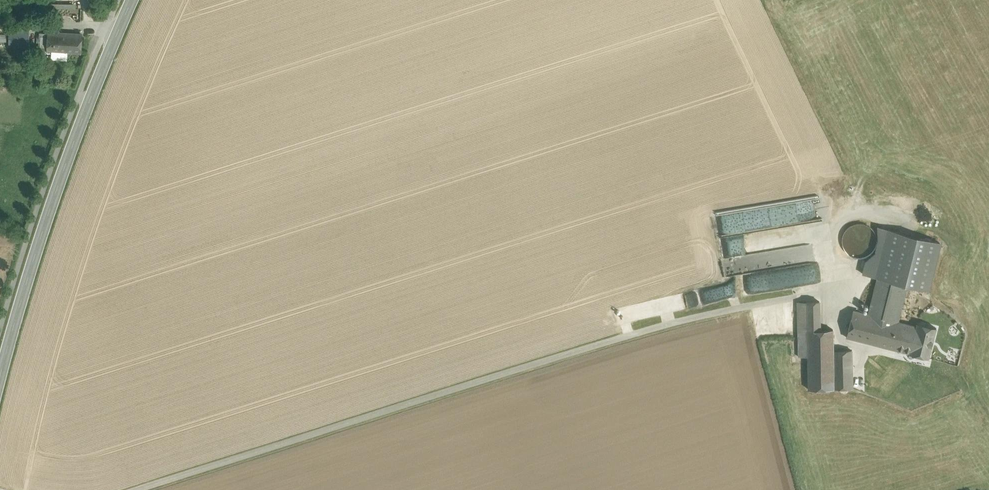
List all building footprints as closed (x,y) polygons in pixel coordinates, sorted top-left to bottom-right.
[(30,31),(9,31),(9,45),(29,45),(30,31)] [(82,34),(48,32),(48,34),(40,33),(39,48),(39,49),(44,50),(44,52),(51,53),(51,58),(67,59),(68,51),(81,52),(82,34)] [(876,247),(877,240),(876,234),(872,228),(866,225),(859,223),(853,225),(847,229),(844,234),(842,241),(844,247),(848,253),(853,257),(860,258),(866,257),(872,253),(876,247)] [(812,244),(723,258),(726,277),(815,262),(812,244)] [(854,310),(847,337),(929,358),(937,328),(918,323),(917,326),(899,322),(908,285),(878,277),(868,314),(854,310)] [(807,301),(798,301),(799,362),(808,361),(807,301)] [(820,301),(807,301),(808,361),(809,389),(835,388),(834,350),(833,329),(821,329),(820,301)] [(622,323),(637,320),(635,306),(620,309),(622,323)] [(852,350),(834,350),(835,388),(853,388),(852,350)]
